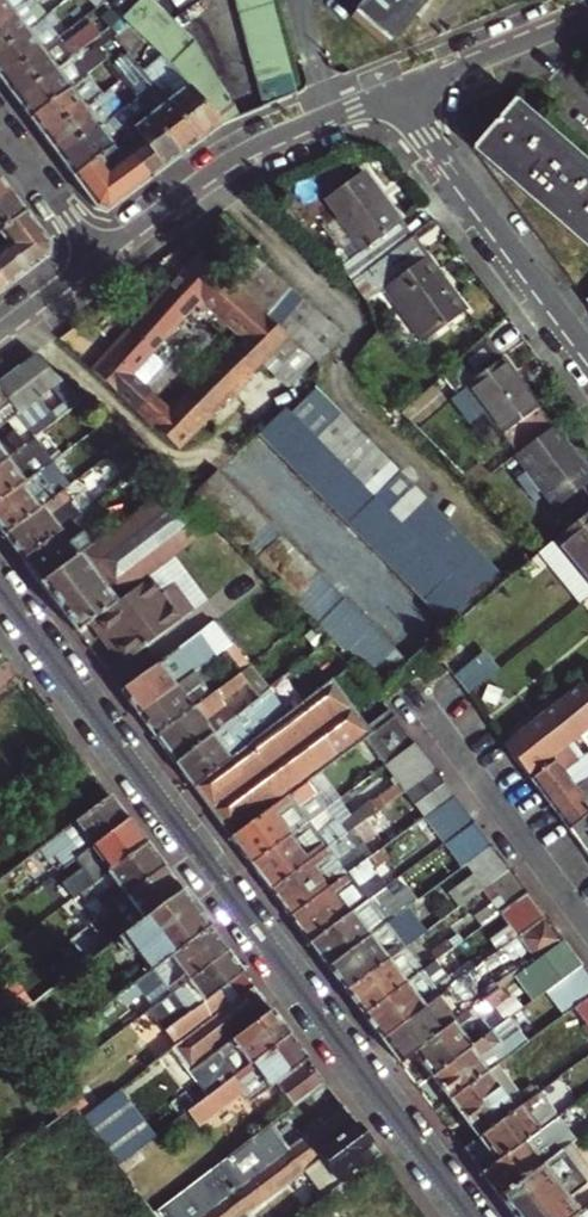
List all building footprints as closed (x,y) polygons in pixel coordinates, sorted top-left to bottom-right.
[(3,0),(0,0),(0,22),(12,12),(3,0)] [(12,12),(29,0),(3,0),(12,12)] [(84,10),(88,17),(105,4),(101,0),(98,0),(84,10)] [(265,106),(298,93),(273,0),(236,0),(265,106)] [(353,16),(386,45),(425,0),(367,0),(353,16)] [(2,80),(42,51),(35,42),(72,13),(65,2),(26,31),(0,51),(0,78),(2,80)] [(92,43),(121,21),(111,11),(91,26),(92,28),(85,33),(92,43)] [(26,31),(12,12),(0,22),(0,51),(26,31)] [(114,31),(117,35),(126,27),(123,24),(114,31)] [(64,46),(58,39),(42,51),(2,80),(16,99),(73,57),(82,50),(73,39),(64,46)] [(30,118),(69,89),(80,82),(95,70),(108,61),(99,49),(79,65),(73,57),(16,99),(30,118)] [(200,142),(223,124),(182,77),(159,55),(142,68),(146,73),(157,87),(200,142)] [(120,77),(108,61),(95,70),(109,89),(114,85),(122,79),(120,77)] [(139,63),(126,73),(130,79),(124,83),(127,86),(128,87),(146,73),(142,68),(139,63)] [(130,79),(126,73),(120,77),(122,79),(124,83),(130,79)] [(200,142),(157,87),(146,73),(128,87),(137,99),(146,111),(150,117),(180,156),(200,142)] [(122,79),(114,85),(119,91),(127,86),(124,83),(122,79)] [(94,100),(88,93),(80,82),(69,89),(83,108),(94,100)] [(137,99),(128,87),(127,86),(119,91),(129,104),(137,99)] [(83,108),(69,89),(30,118),(42,134),(44,137),(83,108)] [(94,100),(99,96),(94,89),(88,93),(94,100)] [(94,100),(109,120),(122,110),(107,90),(99,96),(94,100)] [(109,120),(98,127),(59,157),(73,176),(121,139),(119,132),(130,124),(146,111),(137,99),(129,104),(122,110),(109,120)] [(94,100),(83,108),(98,127),(109,120),(94,100)] [(509,106),(473,147),(587,247),(587,174),(509,106)] [(59,157),(98,127),(83,108),(44,137),(59,157)] [(180,156),(150,117),(134,130),(130,124),(119,132),(121,139),(125,136),(129,141),(123,146),(129,155),(131,154),(151,178),(180,156)] [(73,176),(87,194),(126,165),(123,160),(129,155),(123,146),(129,141),(125,136),(121,139),(73,176)] [(126,165),(87,194),(95,206),(109,210),(151,178),(131,154),(129,155),(123,160),(126,165)] [(415,236),(365,169),(327,197),(366,249),(323,281),(337,294),(415,236)] [(12,193),(0,177),(0,202),(12,193)] [(0,202),(0,232),(26,212),(12,193),(0,202)] [(7,286),(50,253),(50,244),(26,212),(0,232),(0,233),(7,243),(0,248),(0,277),(7,286)] [(426,339),(467,308),(415,236),(337,294),(357,311),(388,287),(426,339)] [(265,316),(252,305),(239,294),(226,282),(197,257),(93,370),(177,448),(208,417),(233,392),(261,363),(287,336),(279,329),(265,316)] [(239,294),(252,305),(277,278),(264,266),(239,294)] [(252,305),(265,316),(290,289),(277,278),(252,305)] [(265,316),(279,329),(304,300),(290,289),(265,316)] [(304,300),(279,329),(287,336),(292,341),(317,312),(304,300)] [(317,312),(292,341),(300,348),(305,352),(330,323),(317,312)] [(330,323),(305,352),(315,361),(319,363),(344,335),(330,323)] [(287,336),(261,363),(274,375),(300,348),(292,341),(287,336)] [(486,336),(444,373),(458,393),(468,386),(517,456),(555,428),(486,336)] [(274,375),(288,387),(315,361),(305,352),(300,348),(274,375)] [(35,355),(7,376),(33,403),(54,424),(64,416),(85,400),(35,355)] [(33,403),(7,376),(0,382),(0,427),(33,403)] [(317,388),(291,414),(302,426),(328,399),(317,388)] [(245,403),(233,392),(208,417),(220,429),(245,403)] [(328,399),(302,426),(314,438),(340,411),(328,399)] [(0,427),(0,464),(54,424),(33,403),(0,427)] [(337,462),(327,451),(314,438),(302,426),(291,414),(284,408),(258,435),(447,625),(474,600),(461,587),(449,575),(436,562),(423,549),(411,537),(399,524),(386,511),(373,498),(362,487),(349,474),(337,462)] [(340,411),(314,438),(327,451),(352,424),(340,411)] [(54,424),(0,464),(0,500),(40,472),(53,462),(42,447),(72,425),(64,416),(54,424)] [(517,456),(553,504),(587,478),(587,471),(556,428),(555,428),(517,456)] [(349,474),(362,487),(388,460),(376,448),(349,474)] [(4,534),(63,490),(52,476),(70,461),(65,453),(53,462),(40,472),(0,500),(0,529),(4,534)] [(362,487),(373,498),(399,472),(388,460),(362,487)] [(409,661),(217,470),(192,495),(382,688),(409,661)] [(399,472),(373,498),(386,511),(412,485),(399,472)] [(4,534),(23,559),(62,530),(54,519),(76,503),(73,500),(84,492),(83,490),(93,483),(86,473),(63,490),(4,534)] [(101,538),(40,582),(77,631),(91,621),(149,578),(215,526),(173,484),(101,538)] [(412,485),(386,511),(399,524),(426,498),(412,485)] [(54,519),(62,530),(74,521),(84,514),(76,503),(54,519)] [(555,538),(579,566),(587,577),(587,510),(555,538)] [(411,537),(423,549),(450,523),(438,511),(411,537)] [(96,530),(84,514),(74,521),(86,538),(96,530)] [(62,530),(23,559),(40,582),(101,538),(96,530),(86,538),(74,521),(62,530)] [(423,549),(436,562),(463,536),(450,523),(423,549)] [(436,562),(449,575),(476,549),(463,536),(436,562)] [(449,575),(461,587),(487,560),(476,549),(449,575)] [(165,630),(192,610),(172,583),(160,593),(149,578),(91,621),(104,638),(109,635),(127,659),(141,648),(165,630)] [(154,665),(120,690),(137,713),(194,671),(214,656),(193,636),(178,647),(154,665)] [(457,679),(468,693),(495,672),(484,657),(457,679)] [(154,735),(211,693),(194,671),(137,713),(154,735)] [(240,672),(234,677),(240,685),(246,679),(240,672)] [(225,683),(232,693),(240,685),(234,677),(225,683)] [(333,680),(275,724),(193,787),(231,836),(290,792),(312,776),(319,770),(365,736),(394,715),(390,710),(368,726),(333,680)] [(154,735),(176,763),(216,734),(208,723),(228,708),(222,699),(232,693),(225,683),(211,693),(154,735)] [(583,683),(504,744),(568,830),(587,814),(587,751),(578,759),(568,746),(587,731),(587,689),(583,683)] [(240,698),(248,709),(261,698),(252,687),(240,698)] [(385,703),(377,692),(373,687),(362,696),(374,711),(385,703)] [(176,763),(193,787),(275,724),(266,713),(282,701),(272,688),(261,698),(248,709),(236,718),(216,734),(176,763)] [(240,698),(228,708),(236,718),(248,709),(240,698)] [(394,715),(365,736),(386,765),(415,743),(394,715)] [(415,743),(386,765),(396,777),(425,756),(415,743)] [(425,756),(396,777),(405,790),(434,769),(425,756)] [(434,769),(405,790),(424,817),(426,815),(454,795),(434,769)] [(319,770),(312,776),(318,785),(307,793),(322,812),(324,810),(340,798),(319,770)] [(231,836),(251,864),(322,812),(307,793),(318,785),(312,776),(290,792),(231,836)] [(426,815),(447,843),(475,822),(454,795),(426,815)] [(111,797),(53,840),(65,856),(55,863),(60,871),(69,864),(128,820),(111,797)] [(251,864),(271,890),(343,836),(324,810),(322,812),(251,864)] [(568,830),(587,856),(587,814),(568,830)] [(343,836),(271,890),(291,916),(348,874),(339,861),(363,843),(376,833),(366,819),(343,836)] [(147,843),(128,820),(69,864),(79,877),(66,887),(74,898),(86,888),(147,843)] [(447,843),(464,865),(466,863),(491,845),(475,822),(447,843)] [(65,856),(53,840),(43,847),(55,863),(65,856)] [(147,843),(86,888),(93,898),(98,904),(90,910),(96,919),(125,897),(165,867),(147,843)] [(348,874),(372,856),(363,843),(339,861),(348,874)] [(466,863),(484,888),(510,869),(491,845),(466,863)] [(291,916),(311,943),(383,890),(387,887),(373,868),(385,859),(379,851),(372,856),(348,874),(291,916)] [(165,867),(125,897),(132,907),(111,922),(116,928),(107,935),(114,944),(183,892),(165,867)] [(510,869),(484,888),(484,889),(493,902),(502,913),(528,894),(510,869)] [(383,890),(311,943),(327,966),(402,911),(417,900),(410,889),(392,903),(383,890)] [(209,927),(183,892),(114,944),(93,960),(108,980),(114,976),(109,969),(139,947),(139,946),(148,939),(165,961),(209,927)] [(528,894),(502,913),(519,937),(545,917),(528,894)] [(98,904),(93,898),(86,904),(90,910),(98,904)] [(493,902),(475,915),(483,926),(502,913),(493,902)] [(327,966),(346,990),(404,947),(420,936),(402,911),(327,966)] [(535,962),(563,941),(545,917),(519,937),(517,938),(535,962)] [(226,951),(209,927),(165,961),(155,968),(134,984),(130,988),(138,998),(152,987),(162,979),(172,992),(226,951)] [(449,942),(453,949),(463,941),(458,935),(449,942)] [(139,946),(139,947),(155,968),(165,961),(148,939),(139,946)] [(563,941),(535,962),(533,964),(551,987),(581,965),(563,941)] [(440,949),(445,955),(453,949),(449,942),(440,949)] [(346,990),(364,1014),(423,971),(404,947),(346,990)] [(440,949),(434,953),(438,960),(445,955),(440,949)] [(162,1000),(159,1002),(164,1009),(180,996),(187,1007),(122,1056),(125,1060),(109,1073),(120,1088),(173,1048),(254,988),(226,951),(172,992),(162,1000)] [(364,1014),(382,1038),(460,980),(463,978),(473,970),(470,965),(449,980),(435,962),(423,971),(364,1014)] [(577,1007),(587,999),(587,975),(581,965),(551,987),(546,991),(565,1016),(577,1007)] [(104,990),(112,1001),(130,988),(134,984),(126,973),(104,990)] [(467,990),(470,987),(463,978),(460,980),(467,990)] [(399,1061),(414,1050),(481,1001),(470,987),(467,990),(460,980),(382,1038),(399,1061)] [(481,1001),(414,1050),(432,1075),(491,1031),(500,1025),(490,1011),(516,990),(509,981),(481,1001)] [(289,1034),(254,988),(173,1048),(208,1095),(289,1034)] [(577,1007),(587,1023),(587,999),(577,1007)] [(15,1004),(4,1011),(11,1021),(22,1013),(15,1004)] [(11,1021),(4,1011),(0,1006),(0,1030),(11,1021)] [(510,1042),(517,1051),(540,1034),(533,1025),(510,1042)] [(491,1031),(432,1075),(450,1099),(497,1065),(511,1055),(507,1048),(505,1050),(499,1053),(496,1049),(501,1045),(491,1031)] [(208,1095),(188,1111),(199,1125),(243,1092),(251,1102),(276,1082),(289,1098),(295,1106),(325,1083),(289,1034),(208,1095)] [(38,1057),(56,1080),(82,1061),(64,1037),(48,1050),(38,1057)] [(48,1050),(41,1040),(31,1047),(38,1057),(48,1050)] [(510,1042),(507,1048),(511,1055),(517,1051),(510,1042)] [(505,1050),(501,1045),(496,1049),(499,1053),(505,1050)] [(450,1099),(478,1137),(525,1103),(497,1065),(450,1099)] [(567,1086),(560,1077),(554,1082),(560,1091),(567,1086)] [(546,1102),(560,1091),(554,1082),(539,1093),(546,1102)] [(464,1148),(482,1172),(556,1116),(546,1102),(539,1093),(525,1103),(478,1137),(464,1148)] [(147,1141),(112,1094),(82,1116),(92,1129),(113,1158),(118,1164),(147,1141)] [(61,1116),(74,1105),(68,1096),(54,1107),(61,1116)] [(289,1098),(250,1127),(256,1135),(295,1106),(289,1098)] [(243,1182),(197,1216),(240,1216),(304,1170),(321,1157),(322,1159),(361,1131),(343,1107),(274,1159),(243,1182)] [(540,1166),(533,1156),(551,1142),(550,1141),(566,1128),(557,1116),(556,1116),(482,1172),(499,1195),(540,1166)] [(321,1157),(304,1170),(318,1190),(309,1196),(314,1203),(378,1154),(361,1131),(322,1159),(321,1157)] [(274,1159),(256,1135),(224,1158),(243,1182),(274,1159)] [(587,1175),(587,1170),(569,1144),(561,1150),(583,1179),(587,1175)] [(540,1166),(499,1195),(515,1216),(570,1216),(587,1204),(587,1175),(583,1179),(561,1150),(540,1166)] [(243,1182),(224,1158),(153,1211),(157,1216),(197,1216),(243,1182)] [(570,1216),(587,1216),(587,1204),(570,1216)]
